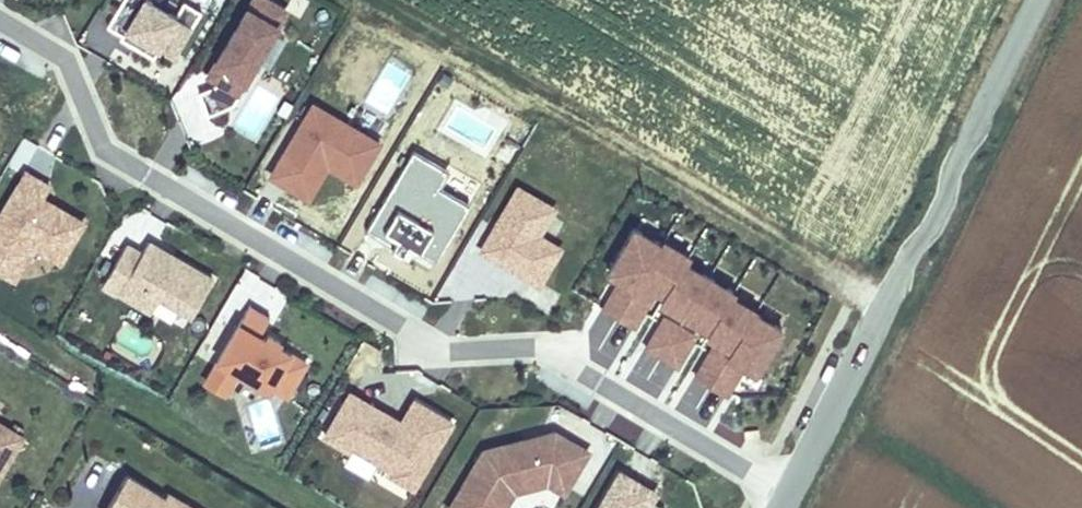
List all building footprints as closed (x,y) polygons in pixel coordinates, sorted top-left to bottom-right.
[(104,28),(119,37),(117,40),(151,60),(155,54),(172,63),(200,14),(181,3),(172,18),(144,1),(145,0),(121,0),(104,28)] [(231,106),(287,12),(268,0),(248,0),(201,78),(215,87),(197,94),(205,116),(231,106)] [(263,74),(257,86),(279,97),(285,85),(263,74)] [(255,87),(231,126),(254,140),(278,101),(255,87)] [(381,145),(310,103),(264,179),(306,204),(326,170),(355,188),(381,145)] [(448,172),(412,151),(364,233),(400,254),(404,247),(434,265),(468,206),(438,188),(448,172)] [(23,171),(0,209),(0,279),(12,287),(33,252),(59,267),(85,224),(42,199),(50,186),(23,171)] [(556,209),(515,186),(476,253),(539,290),(563,249),(541,237),(556,209)] [(641,351),(676,372),(692,344),(707,353),(691,379),(725,399),(741,372),(754,380),(782,332),(754,316),(756,313),(732,299),(734,295),(684,266),(689,258),(660,240),(657,244),(630,228),(602,277),(614,285),(599,311),(634,331),(643,316),(657,324),(641,351)] [(148,317),(156,303),(189,321),(213,280),(147,242),(140,254),(125,245),(100,289),(148,317)] [(291,358),(278,350),(282,344),(264,333),(261,340),(258,338),(269,319),(248,307),(237,325),(236,325),(199,385),(222,400),(235,379),(266,398),(269,392),(285,402),(308,363),(293,354),(291,358)] [(412,494),(455,422),(413,398),(398,422),(346,391),(317,440),(347,457),(350,452),(384,472),(381,476),(412,494)] [(21,438),(0,426),(0,474),(21,438)] [(546,488),(563,498),(590,453),(554,432),(478,452),(445,507),(506,507),(513,497),(546,488)] [(651,503),(657,494),(615,470),(593,507),(659,507),(651,503)] [(124,475),(106,507),(183,507),(124,475)]
